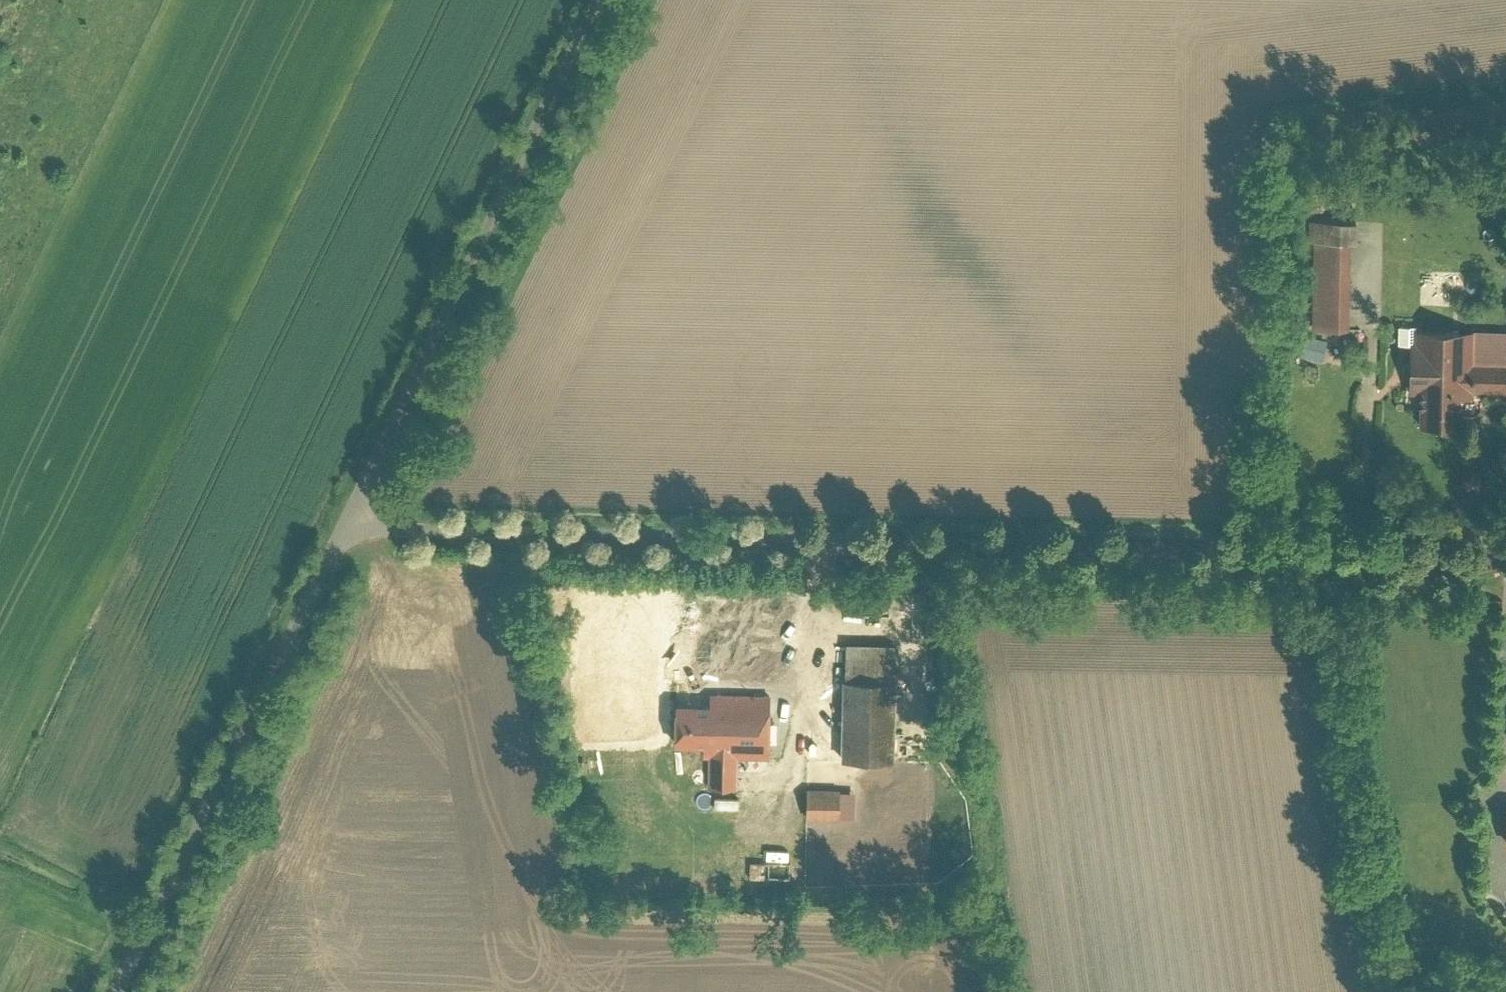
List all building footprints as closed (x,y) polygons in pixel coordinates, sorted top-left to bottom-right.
[(1334,218),(1304,217),(1298,346),(1329,347),(1334,218)] [(1401,416),(1447,417),(1448,379),(1499,380),(1499,356),(1505,356),(1505,264),(1492,264),(1491,324),(1384,322),(1383,392),(1401,392),(1401,416)] [(827,626),(822,744),(876,746),(881,629),(827,626)] [(690,748),(689,781),(724,782),(725,746),(752,747),(755,683),(689,680),(689,690),(653,689),(651,746),(690,748)] [(787,775),(786,805),(820,807),(821,776),(787,775)]
